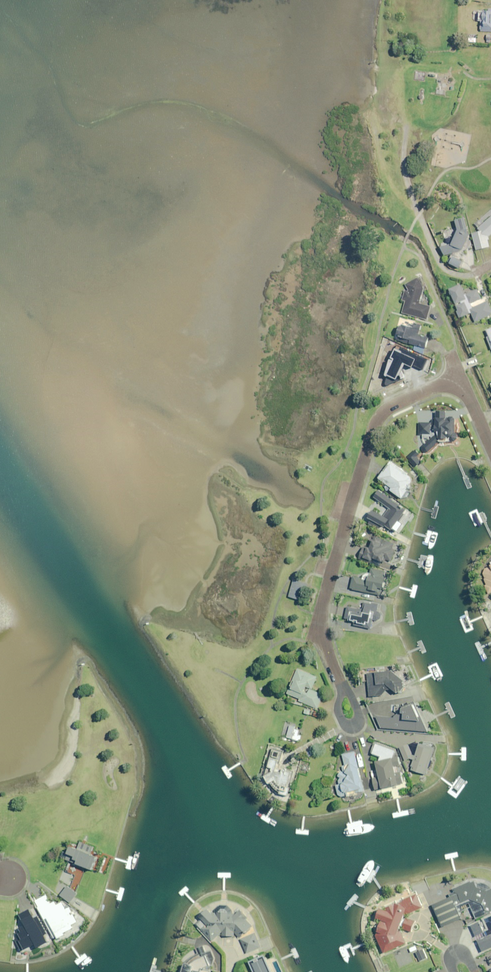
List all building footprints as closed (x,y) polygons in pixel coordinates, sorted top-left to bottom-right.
[(479,11),(479,15),(474,15),(473,20),(482,21),(481,31),(490,32),(490,12),(479,11)] [(447,84),(439,83),(437,94),(445,95),(447,84)] [(476,224),(480,227),(478,229),(481,231),(480,232),(473,234),(477,250),(490,247),(489,241),(490,241),(489,237),(490,236),(490,210),(476,224)] [(442,246),(445,256),(463,251),(470,234),(466,218),(456,220),(459,231),(454,243),(442,246)] [(460,259),(455,256),(451,263),(465,270),(469,263),(460,259)] [(409,293),(405,292),(403,300),(407,301),(404,312),(428,320),(432,307),(420,304),(425,287),(427,286),(422,277),(406,285),(409,290),(409,293)] [(461,285),(449,290),(461,318),(472,313),(476,322),(490,315),(490,306),(489,302),(473,308),(471,303),(482,299),(478,290),(465,295),(461,285)] [(414,351),(424,353),(425,348),(427,348),(430,337),(419,334),(422,326),(405,321),(403,327),(402,326),(397,342),(415,347),(414,351)] [(386,386),(388,388),(395,378),(406,377),(408,378),(416,367),(412,364),(414,362),(406,357),(405,358),(393,349),(387,357),(390,359),(375,378),(377,379),(376,380),(376,381),(376,382),(375,383),(376,384),(376,385),(376,386),(377,387),(378,388),(379,388),(380,389),(381,389),(382,389),(383,389),(384,388),(385,388),(386,387),(386,386)] [(457,433),(456,418),(447,418),(447,411),(418,412),(419,435),(424,434),(424,440),(424,441),(424,442),(424,443),(425,443),(426,444),(427,444),(423,448),(428,453),(441,441),(441,442),(457,442),(457,440),(458,439),(458,438),(459,437),(459,436),(458,435),(458,434),(457,434),(457,433)] [(420,455),(415,449),(406,457),(416,468),(422,462),(418,457),(420,455)] [(404,498),(415,480),(391,464),(381,479),(393,487),(392,490),(404,498)] [(384,506),(377,502),(374,507),(381,511),(379,514),(374,510),(371,516),(374,518),(370,524),(378,530),(382,524),(392,531),(393,529),(397,532),(403,524),(400,522),(408,511),(379,491),(375,497),(385,504),(384,506)] [(385,559),(392,562),(396,550),(393,549),(395,544),(375,536),(370,548),(365,546),(360,559),(372,564),(374,558),(384,563),(385,559)] [(351,590),(381,596),(382,589),(384,589),(386,579),(385,579),(386,572),(373,570),(370,582),(353,578),(351,590)] [(304,600),(309,584),(295,580),(290,596),(304,600)] [(382,615),(381,613),(378,612),(379,605),(364,603),(363,610),(348,607),(346,621),(356,623),(356,626),(372,629),(373,620),(378,621),(381,620),(382,615)] [(318,677),(299,670),(292,689),(295,690),(293,696),(301,699),(300,702),(319,709),(324,695),(313,691),(318,677)] [(394,689),(401,694),(407,686),(405,685),(406,684),(405,683),(406,681),(393,672),(368,674),(370,697),(383,696),(387,690),(394,689)] [(399,730),(428,732),(416,702),(403,707),(405,712),(394,716),(395,718),(378,717),(383,730),(399,730)] [(296,725),(285,722),(282,737),(301,741),(302,736),(298,735),(299,730),(295,729),(296,725)] [(396,750),(377,744),(373,757),(380,759),(380,762),(377,763),(380,777),(373,779),(376,791),(404,784),(401,772),(397,773),(395,767),(401,766),(399,757),(394,758),(396,750)] [(435,748),(419,744),(415,757),(410,745),(401,748),(406,761),(413,758),(414,761),(411,770),(427,775),(435,748)] [(292,786),(290,785),(293,773),(288,771),(287,768),(284,770),(281,769),(279,772),(277,771),(278,768),(280,760),(283,761),(285,753),(275,750),(268,773),(265,774),(271,784),(276,781),(283,787),(281,794),(289,797),(292,786)] [(347,794),(348,797),(352,797),(352,795),(365,792),(358,763),(356,752),(343,755),(346,766),(343,767),(344,772),(338,773),(340,785),(337,786),(339,796),(340,796),(340,797),(341,797),(342,797),(343,797),(344,797),(345,797),(345,796),(346,796),(346,795),(346,794),(347,794)] [(94,847),(81,842),(78,850),(72,847),(67,859),(93,870),(98,858),(91,855),(94,847)] [(73,877),(73,875),(64,870),(55,891),(62,894),(61,896),(71,903),(78,894),(71,889),(76,878),(73,877)] [(464,911),(462,906),(470,903),(476,917),(477,919),(490,913),(490,887),(490,886),(489,885),(488,885),(486,884),(485,884),(483,883),(482,883),(480,883),(479,883),(477,883),(476,884),(474,880),(452,890),(454,893),(450,894),(452,898),(436,905),(445,927),(462,920),(460,913),(464,911)] [(67,935),(66,933),(74,928),(73,926),(78,923),(70,908),(67,909),(64,903),(58,906),(56,902),(52,904),(47,895),(35,901),(55,939),(59,937),(60,939),(67,935)] [(423,908),(418,895),(381,911),(379,917),(384,923),(377,936),(385,954),(407,944),(402,931),(404,929),(412,932),(416,922),(404,918),(407,910),(410,914),(423,908)] [(227,910),(222,909),(219,911),(219,913),(215,913),(215,916),(208,909),(201,917),(210,927),(208,928),(206,926),(202,931),(204,933),(214,942),(219,937),(235,937),(235,934),(240,939),(253,926),(247,920),(249,918),(242,911),(239,914),(229,914),(229,912),(227,910)] [(20,938),(16,940),(23,952),(37,945),(39,949),(50,943),(46,936),(50,934),(37,912),(34,914),(31,910),(21,915),(26,925),(21,928),(23,931),(18,934),(20,938)] [(485,919),(490,930),(485,933),(480,922),(472,926),(483,952),(490,949),(490,917),(485,919)] [(262,948),(256,934),(242,940),(247,953),(262,948)] [(214,971),(212,965),(215,964),(216,958),(212,951),(208,952),(205,947),(198,949),(200,954),(198,955),(196,956),(194,957),(192,958),(191,960),(189,961),(188,963),(186,965),(185,967),(184,969),(183,971),(213,971),(214,971)] [(266,956),(251,963),(255,971),(273,971),(266,956)]
